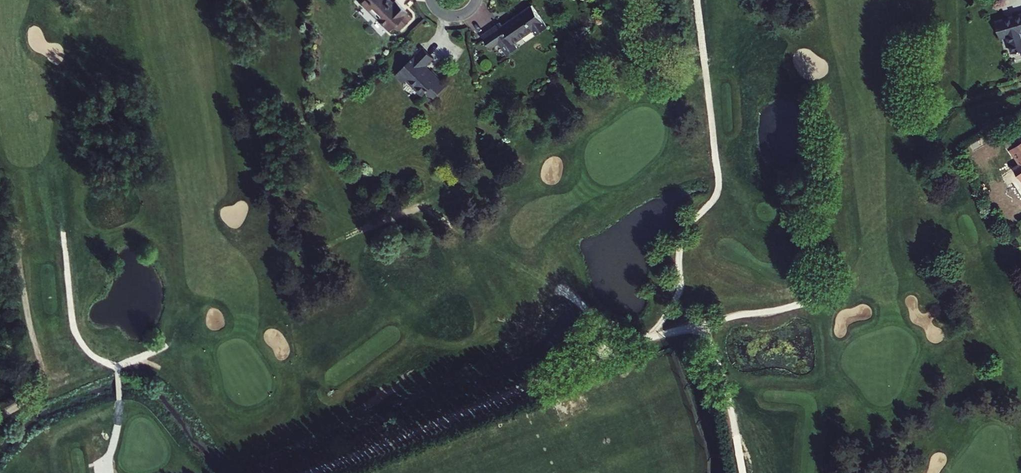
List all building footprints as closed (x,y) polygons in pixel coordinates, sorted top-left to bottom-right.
[(389,29),(407,11),(395,0),(393,2),(390,0),(359,0),(389,29)] [(548,27),(532,5),(502,25),(500,21),(482,34),(491,47),(500,42),(508,54),(518,47),(514,42),(534,28),(537,33),(548,27)] [(1013,15),(1014,17),(1006,19),(1006,17),(1005,18),(996,20),(1000,37),(1007,36),(1012,52),(1020,49),(1020,13),(1013,15)] [(446,85),(430,69),(429,70),(425,66),(426,65),(434,57),(424,47),(396,75),(404,83),(407,79),(423,95),(427,91),(434,98),(446,85)] [(1010,149),(1020,164),(1014,168),(1020,179),(1020,142),(1010,149)]
